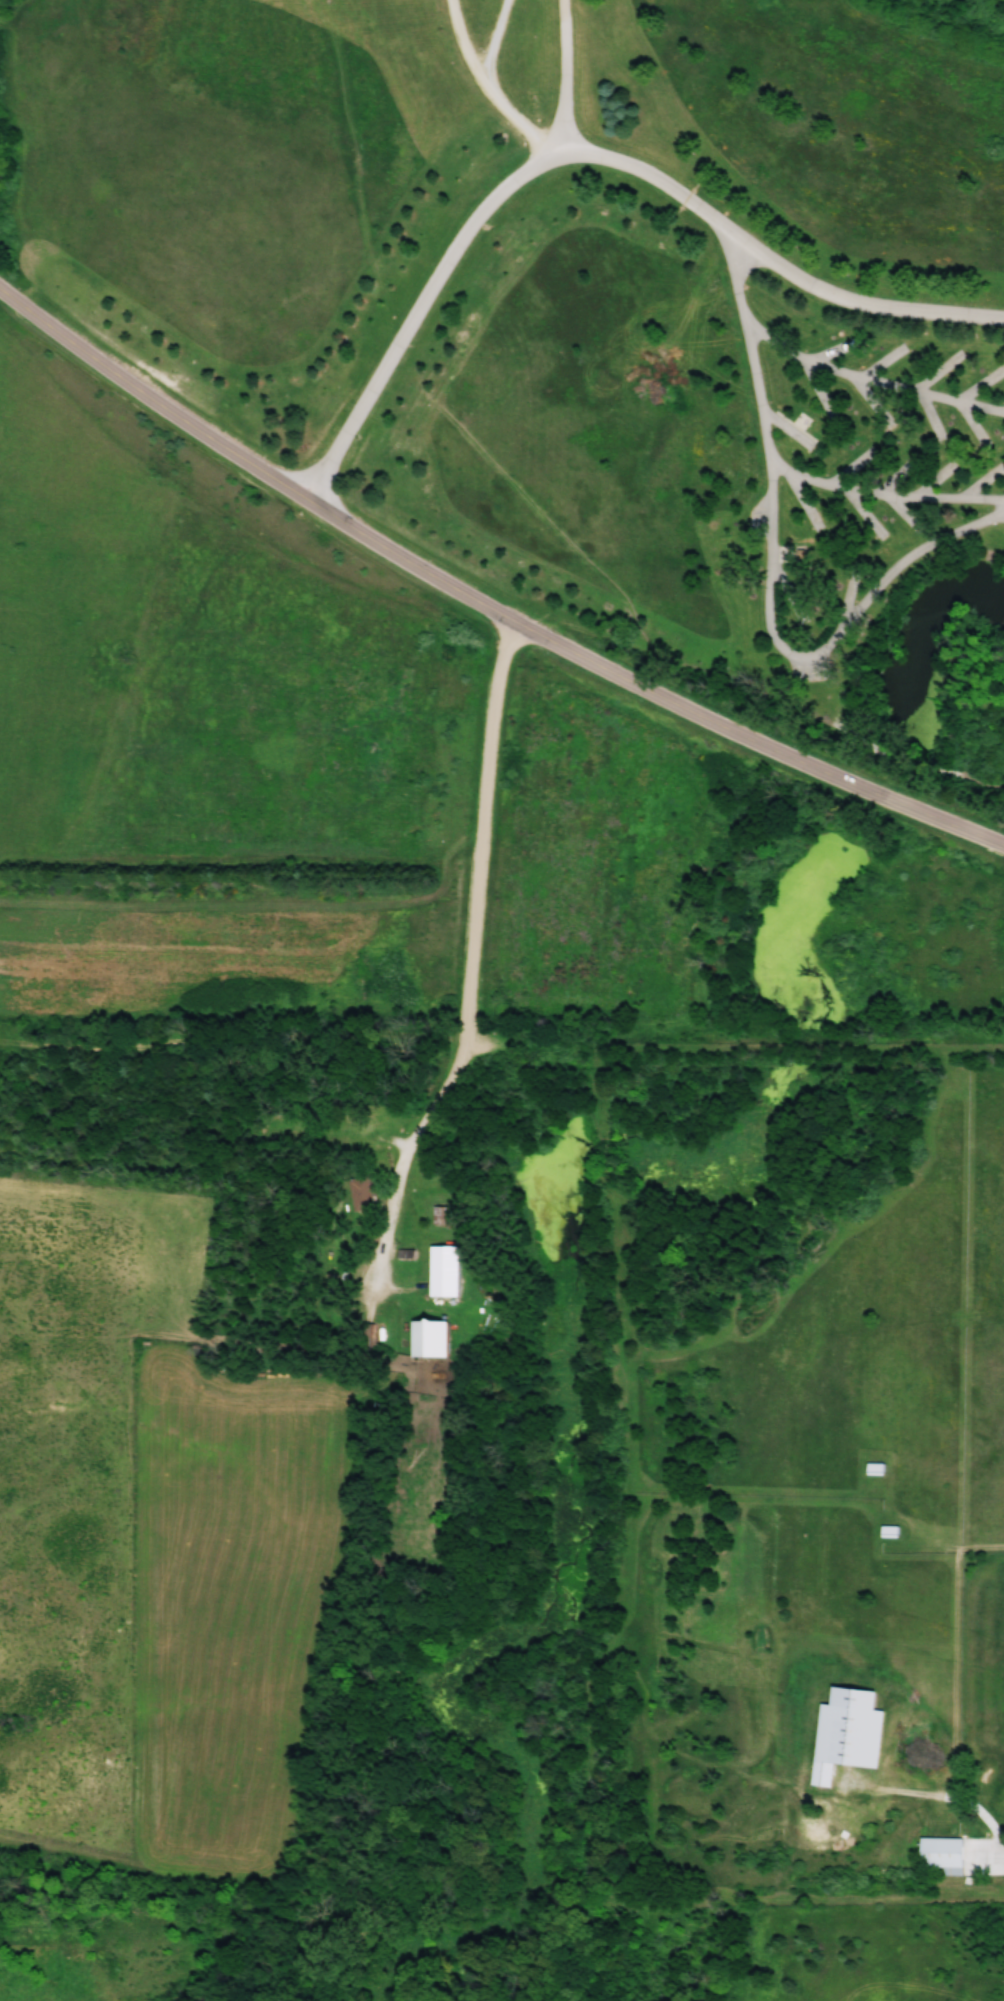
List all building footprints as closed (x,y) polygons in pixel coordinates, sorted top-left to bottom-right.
[(349,1210),(369,1207),(365,1175),(345,1178),(349,1210)] [(451,1223),(451,1206),(430,1206),(430,1223),(451,1223)] [(455,1296),(455,1246),(427,1246),(427,1296),(455,1296)] [(444,1356),(444,1321),(408,1320),(408,1356),(444,1356)] [(865,1474),(882,1474),(882,1463),(865,1463),(865,1474)] [(895,1536),(896,1527),(881,1526),(880,1535),(895,1536)] [(875,1768),(881,1711),(871,1710),(873,1691),(829,1687),(827,1705),(818,1704),(810,1785),(829,1787),(831,1764),(875,1768)] [(960,1874),(960,1837),(918,1837),(918,1866),(943,1866),(943,1874),(960,1874)]
